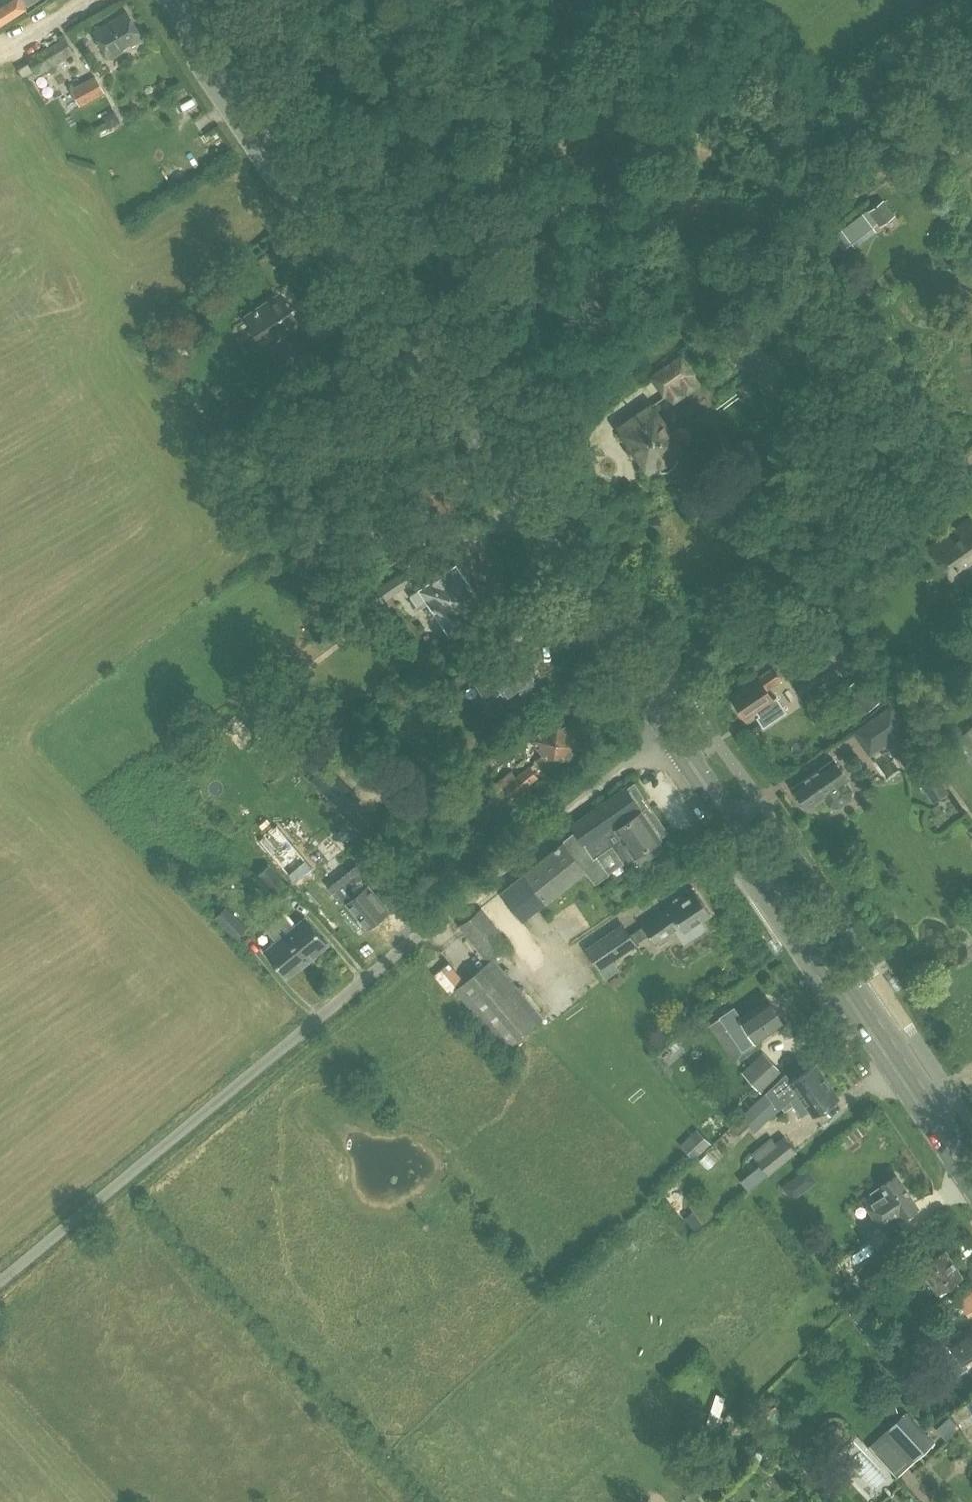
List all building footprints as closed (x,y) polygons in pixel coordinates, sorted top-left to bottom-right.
[(25,9),(18,0),(15,0),(0,10),(0,25),(25,9)] [(93,31),(110,59),(144,39),(127,10),(93,31)] [(30,59),(37,70),(40,75),(75,53),(64,38),(30,59)] [(68,85),(90,74),(80,56),(59,68),(68,85)] [(18,69),(24,79),(37,70),(31,61),(18,69)] [(71,89),(81,106),(104,93),(95,76),(71,89)] [(104,117),(110,127),(121,121),(115,111),(104,117)] [(91,144),(77,147),(80,159),(94,155),(91,144)] [(833,235),(842,247),(878,223),(879,225),(896,214),(884,200),(833,235)] [(267,362),(274,372),(289,362),(314,346),(308,338),(306,339),(297,324),(299,323),(281,295),(247,317),(265,346),(288,331),(296,343),(267,362)] [(146,338),(153,348),(165,340),(157,330),(146,338)] [(650,376),(670,405),(701,384),(681,355),(650,376)] [(736,388),(745,399),(756,391),(747,379),(736,388)] [(852,409),(842,396),(835,401),(845,414),(852,409)] [(619,429),(648,472),(658,465),(662,470),(668,469),(672,466),(677,459),(674,454),(683,448),(682,447),(689,443),(692,437),(690,432),(687,427),(682,426),(676,427),(671,431),(652,404),(635,415),(636,417),(619,429)] [(955,584),(971,572),(971,521),(970,518),(929,546),(955,584)] [(355,592),(368,612),(416,581),(403,562),(399,564),(397,561),(367,581),(369,583),(355,592)] [(445,622),(449,629),(464,619),(459,611),(480,597),(469,580),(468,581),(456,564),(446,571),(445,570),(443,571),(441,568),(429,575),(431,579),(429,580),(430,581),(420,588),(420,589),(410,595),(419,609),(429,602),(443,623),(445,622)] [(469,673),(491,706),(518,688),(522,694),(535,685),(531,679),(533,677),(513,647),(503,655),(501,651),(469,673)] [(774,667),(730,696),(745,719),(774,700),(767,689),(782,679),(774,667)] [(829,699),(848,725),(856,719),(879,702),(860,676),(837,693),(829,699)] [(889,742),(909,771),(928,758),(907,729),(909,728),(892,704),(852,731),(870,756),(889,742)] [(535,760),(545,772),(566,756),(571,763),(584,753),(579,746),(581,744),(559,716),(531,738),(543,754),(535,760)] [(971,768),(971,726),(952,743),(971,768)] [(807,806),(808,808),(823,797),(829,805),(838,806),(850,798),(851,790),(846,782),(850,779),(835,757),(794,786),(801,796),(798,800),(802,805),(807,806)] [(912,771),(933,803),(950,792),(928,760),(912,771)] [(310,781),(346,815),(362,799),(326,765),(310,781)] [(488,789),(501,807),(539,778),(528,766),(516,776),(511,770),(488,789)] [(565,842),(501,894),(521,921),(585,870),(595,884),(609,874),(609,873),(624,862),(633,856),(634,858),(662,838),(627,787),(572,825),(577,831),(564,841),(565,842)] [(257,875),(276,898),(290,887),(271,863),(257,875)] [(405,878),(396,866),(382,877),(391,889),(405,878)] [(359,917),(367,928),(389,910),(369,886),(371,884),(361,871),(357,875),(352,869),(330,887),(356,920),(359,917)] [(250,893),(257,899),(263,893),(257,886),(250,893)] [(675,903),(644,924),(644,925),(650,934),(655,942),(676,928),(685,942),(705,929),(700,921),(711,913),(696,890),(684,898),(682,895),(673,900),(675,903)] [(215,918),(236,939),(248,927),(227,906),(215,918)] [(455,990),(506,1050),(544,1018),(494,957),(510,945),(482,908),(459,926),(487,963),(455,990)] [(271,917),(307,961),(328,944),(306,917),(295,927),(287,917),(285,918),(279,911),(271,917)] [(265,952),(287,978),(307,961),(271,917),(263,924),(270,931),(269,932),(277,942),(265,952)] [(623,924),(585,949),(599,970),(605,979),(619,969),(613,961),(638,945),(630,934),(623,924)] [(716,1036),(734,1062),(746,1054),(758,1046),(755,1042),(784,1022),(768,1000),(742,1018),(734,1006),(719,1016),(721,1017),(709,1025),(716,1036)] [(742,1072),(761,1094),(783,1073),(763,1052),(742,1072)] [(730,1127),(738,1136),(750,1124),(755,1132),(778,1110),(782,1107),(784,1111),(792,1105),(800,1117),(810,1110),(813,1115),(838,1098),(817,1066),(792,1083),(786,1074),(743,1114),(730,1127)] [(680,1145),(695,1160),(711,1144),(697,1129),(680,1145)] [(746,1175),(754,1186),(797,1151),(784,1136),(776,1143),(771,1137),(751,1153),(760,1164),(746,1175)] [(862,1199),(882,1229),(918,1206),(898,1176),(862,1199)] [(685,1218),(694,1230),(702,1223),(693,1211),(685,1218)] [(856,1272),(869,1287),(893,1262),(880,1249),(856,1272)] [(912,1272),(928,1297),(948,1285),(962,1276),(945,1251),(912,1272)] [(970,1292),(958,1300),(969,1317),(971,1315),(971,1296),(970,1292)] [(963,1363),(971,1357),(971,1326),(962,1332),(960,1329),(947,1338),(937,1345),(945,1358),(956,1351),(963,1363)] [(924,1342),(920,1336),(906,1347),(910,1352),(924,1342)] [(884,1403),(888,1414),(897,1411),(894,1400),(884,1403)] [(724,1420),(730,1425),(740,1415),(735,1409),(724,1420)] [(869,1446),(897,1477),(916,1461),(915,1460),(933,1443),(904,1411),(885,1429),(886,1431),(869,1446)] [(962,1428),(971,1444),(971,1421),(962,1428)]
